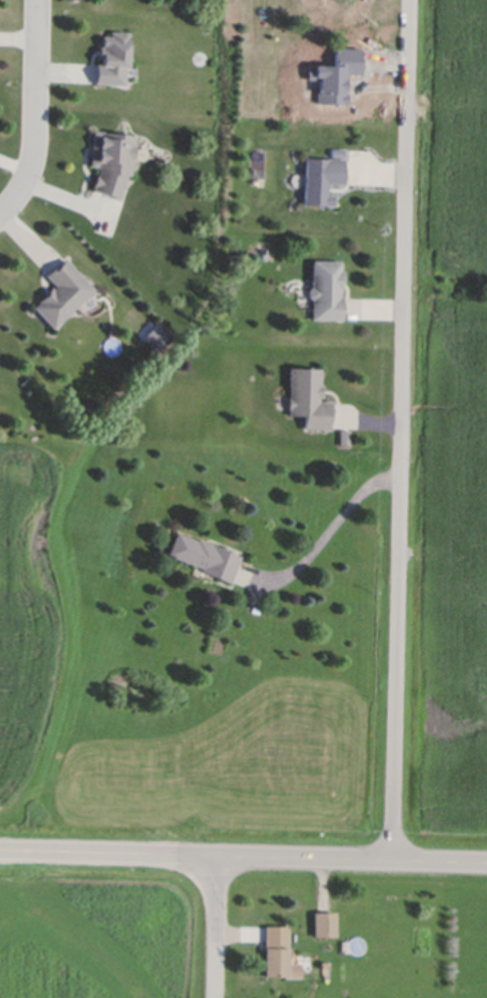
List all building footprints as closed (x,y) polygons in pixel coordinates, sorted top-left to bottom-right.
[(124,82),(94,81),(95,60),(100,61),(101,53),(97,53),(98,44),(103,44),(103,43),(100,43),(101,33),(110,33),(110,29),(127,29),(127,41),(129,41),(129,55),(126,55),(126,62),(125,62),(124,82)] [(125,173),(118,197),(107,194),(108,192),(92,188),(93,184),(92,183),(95,173),(96,174),(98,167),(98,164),(89,164),(93,128),(102,129),(134,132),(131,167),(130,167),(129,173),(125,173)] [(303,201),(305,155),(343,157),(342,166),(344,166),(343,182),(327,181),(326,192),(333,193),(333,203),(324,203),(324,202),(303,201)] [(64,256),(93,287),(52,325),(33,305),(38,300),(37,298),(44,292),(43,291),(50,285),(52,287),(55,284),(52,281),(44,273),(64,256)] [(341,317),(311,317),(312,258),(340,259),(340,268),(343,268),(343,271),(342,271),(342,277),(342,281),(340,281),(340,282),(341,282),(341,285),(339,285),(339,294),(341,294),(341,317)] [(328,418),(328,428),(303,427),(303,413),(288,413),(288,407),(286,407),(287,396),(288,396),(289,365),(299,365),(299,362),(306,363),(306,366),(319,366),(318,383),(320,383),(320,394),(317,394),(317,399),(331,399),(331,402),(330,402),(330,418),(328,418)] [(194,564),(166,553),(176,530),(195,539),(196,537),(239,555),(228,581),(206,573),(199,570),(200,567),(194,564)] [(314,935),(313,911),(335,911),(335,935),(314,935)] [(263,974),(264,925),(287,925),(287,962),(301,962),(301,977),(284,976),(284,975),(263,974)]
